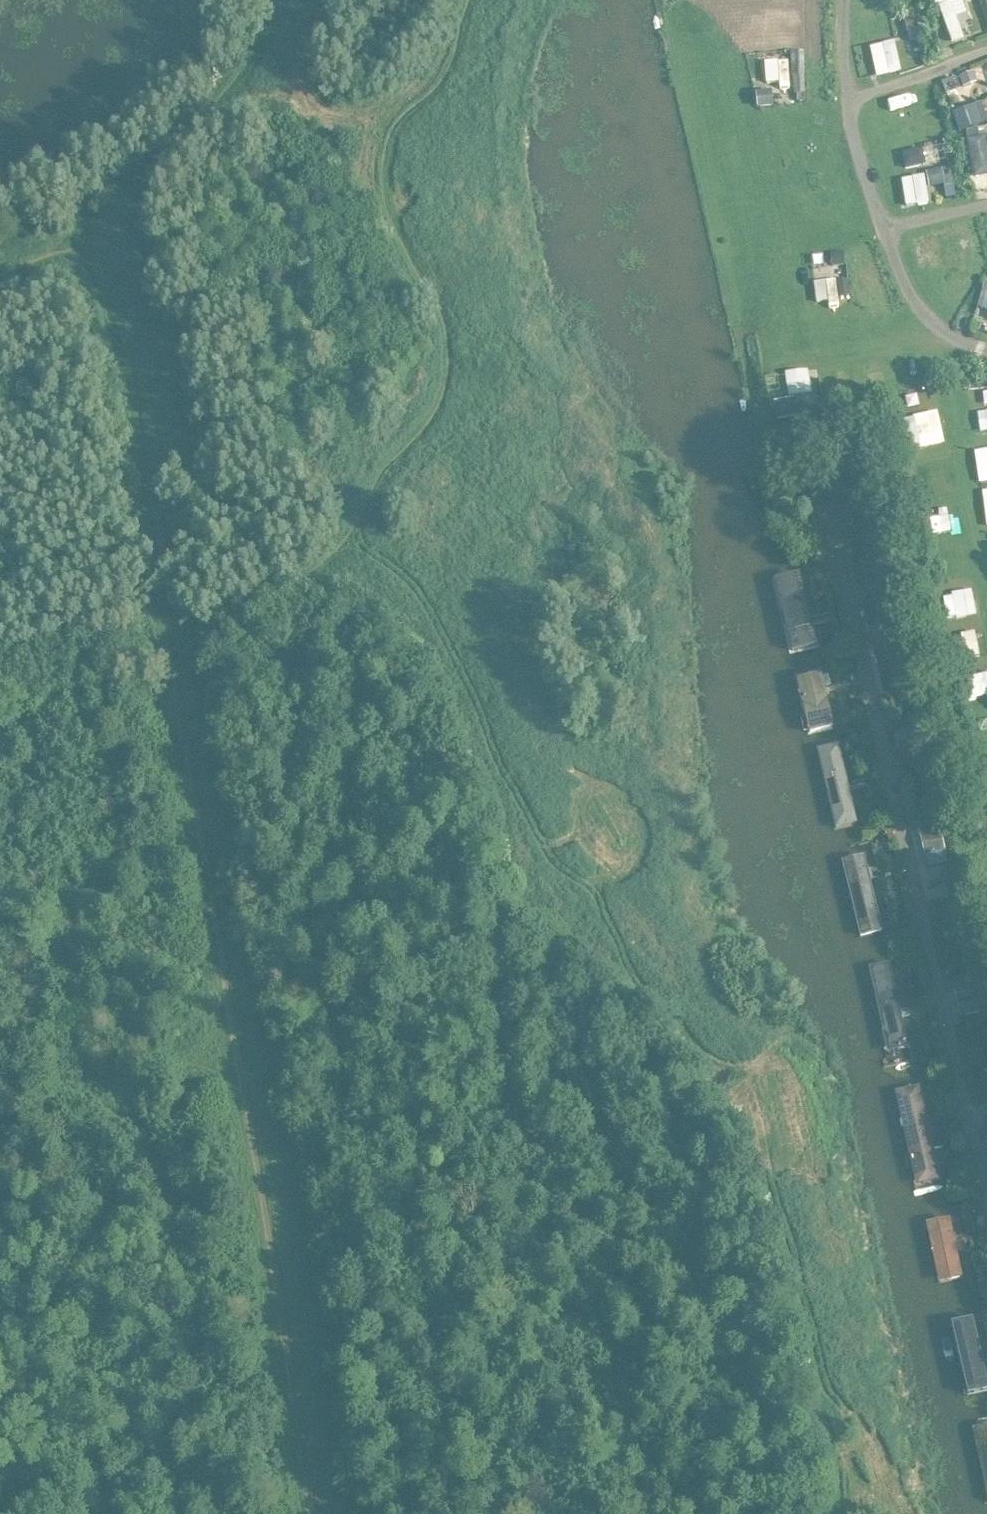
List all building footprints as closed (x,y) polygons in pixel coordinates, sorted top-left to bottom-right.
[(874,8),(872,0),(851,0),(853,12),(874,8)] [(967,41),(958,16),(967,13),(963,1),(942,8),(955,45),(967,41)] [(862,67),(888,64),(884,35),(858,39),(862,67)] [(777,51),(754,52),(755,76),(778,75),(777,51)] [(968,96),(985,87),(971,60),(954,69),(968,96)] [(945,125),(970,118),(965,100),(941,106),(945,125)] [(882,133),(884,159),(906,157),(903,131),(882,133)] [(969,142),(976,182),(986,180),(986,138),(969,142)] [(902,197),(901,169),(888,169),(889,197),(902,197)] [(803,297),(824,294),(821,269),(800,272),(803,297)] [(771,363),(776,390),(797,386),(793,359),(771,363)] [(899,408),(908,406),(903,385),(894,387),(899,408)] [(963,387),(964,411),(985,410),(984,386),(963,387)] [(799,420),(796,401),(773,405),(777,424),(799,420)] [(922,418),(903,419),(904,442),(923,442),(922,418)] [(775,579),(793,655),(822,648),(804,572),(775,579)] [(950,584),(929,588),(934,611),(955,607),(950,584)] [(824,673),(797,679),(810,737),(837,731),(824,673)] [(841,744),(817,749),(836,831),(860,826),(841,744)] [(859,938),(884,933),(867,856),(842,861),(859,938)] [(890,1070),(913,1065),(887,951),(864,956),(890,1070)] [(940,1176),(921,1094),(904,1098),(923,1180),(940,1176)] [(965,1278),(950,1217),(926,1223),(941,1284),(965,1278)] [(968,1390),(986,1386),(986,1385),(974,1325),(955,1329),(968,1390)] [(974,1426),(986,1482),(986,1423),(974,1426)]
